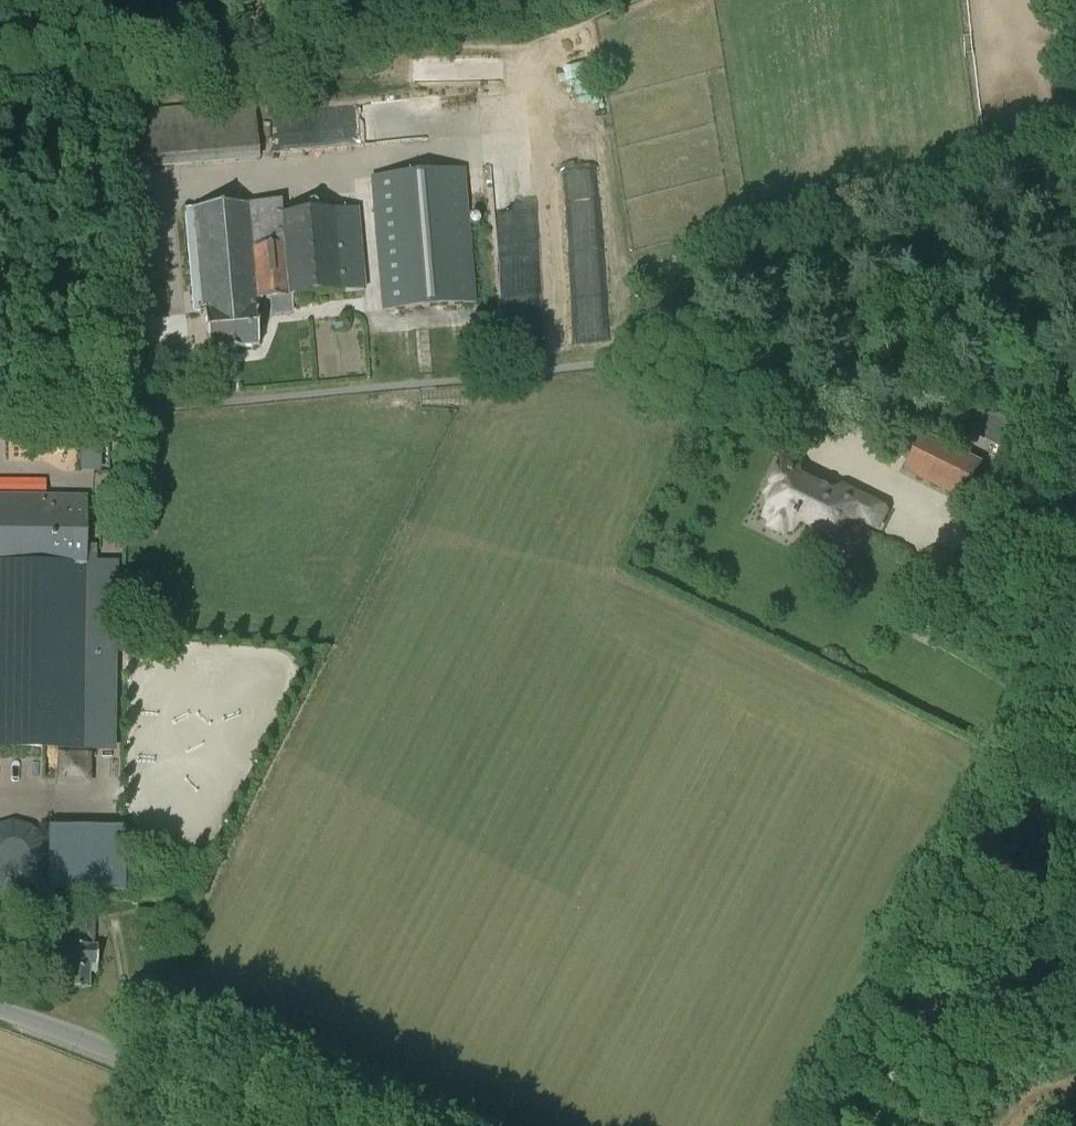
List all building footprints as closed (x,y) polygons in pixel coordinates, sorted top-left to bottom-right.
[(123,127),(127,171),(258,160),(254,115),(123,127)] [(371,178),(382,311),(475,303),(463,170),(371,178)] [(339,292),(357,291),(350,211),(332,212),(332,211),(282,216),(280,201),(185,210),(194,314),(204,313),(207,352),(227,350),(227,351),(238,350),(238,349),(258,347),(255,316),(260,316),(259,308),(258,308),(257,301),(339,293),(339,292)] [(906,447),(888,483),(948,512),(966,476),(906,447)] [(839,496),(795,475),(799,467),(783,459),(766,495),(776,500),(767,518),(771,520),(771,526),(785,534),(790,530),(794,532),(799,523),(837,539),(849,514),(876,528),(885,510),(843,488),(839,496)] [(84,500),(0,500),(0,746),(109,748),(109,635),(83,635),(84,500)] [(50,832),(50,895),(119,895),(119,832),(50,832)] [(25,921),(47,922),(47,905),(26,905),(25,921)] [(97,947),(93,946),(93,934),(83,935),(84,923),(54,922),(53,970),(67,970),(66,989),(88,990),(89,973),(96,974),(96,966),(97,947)]
